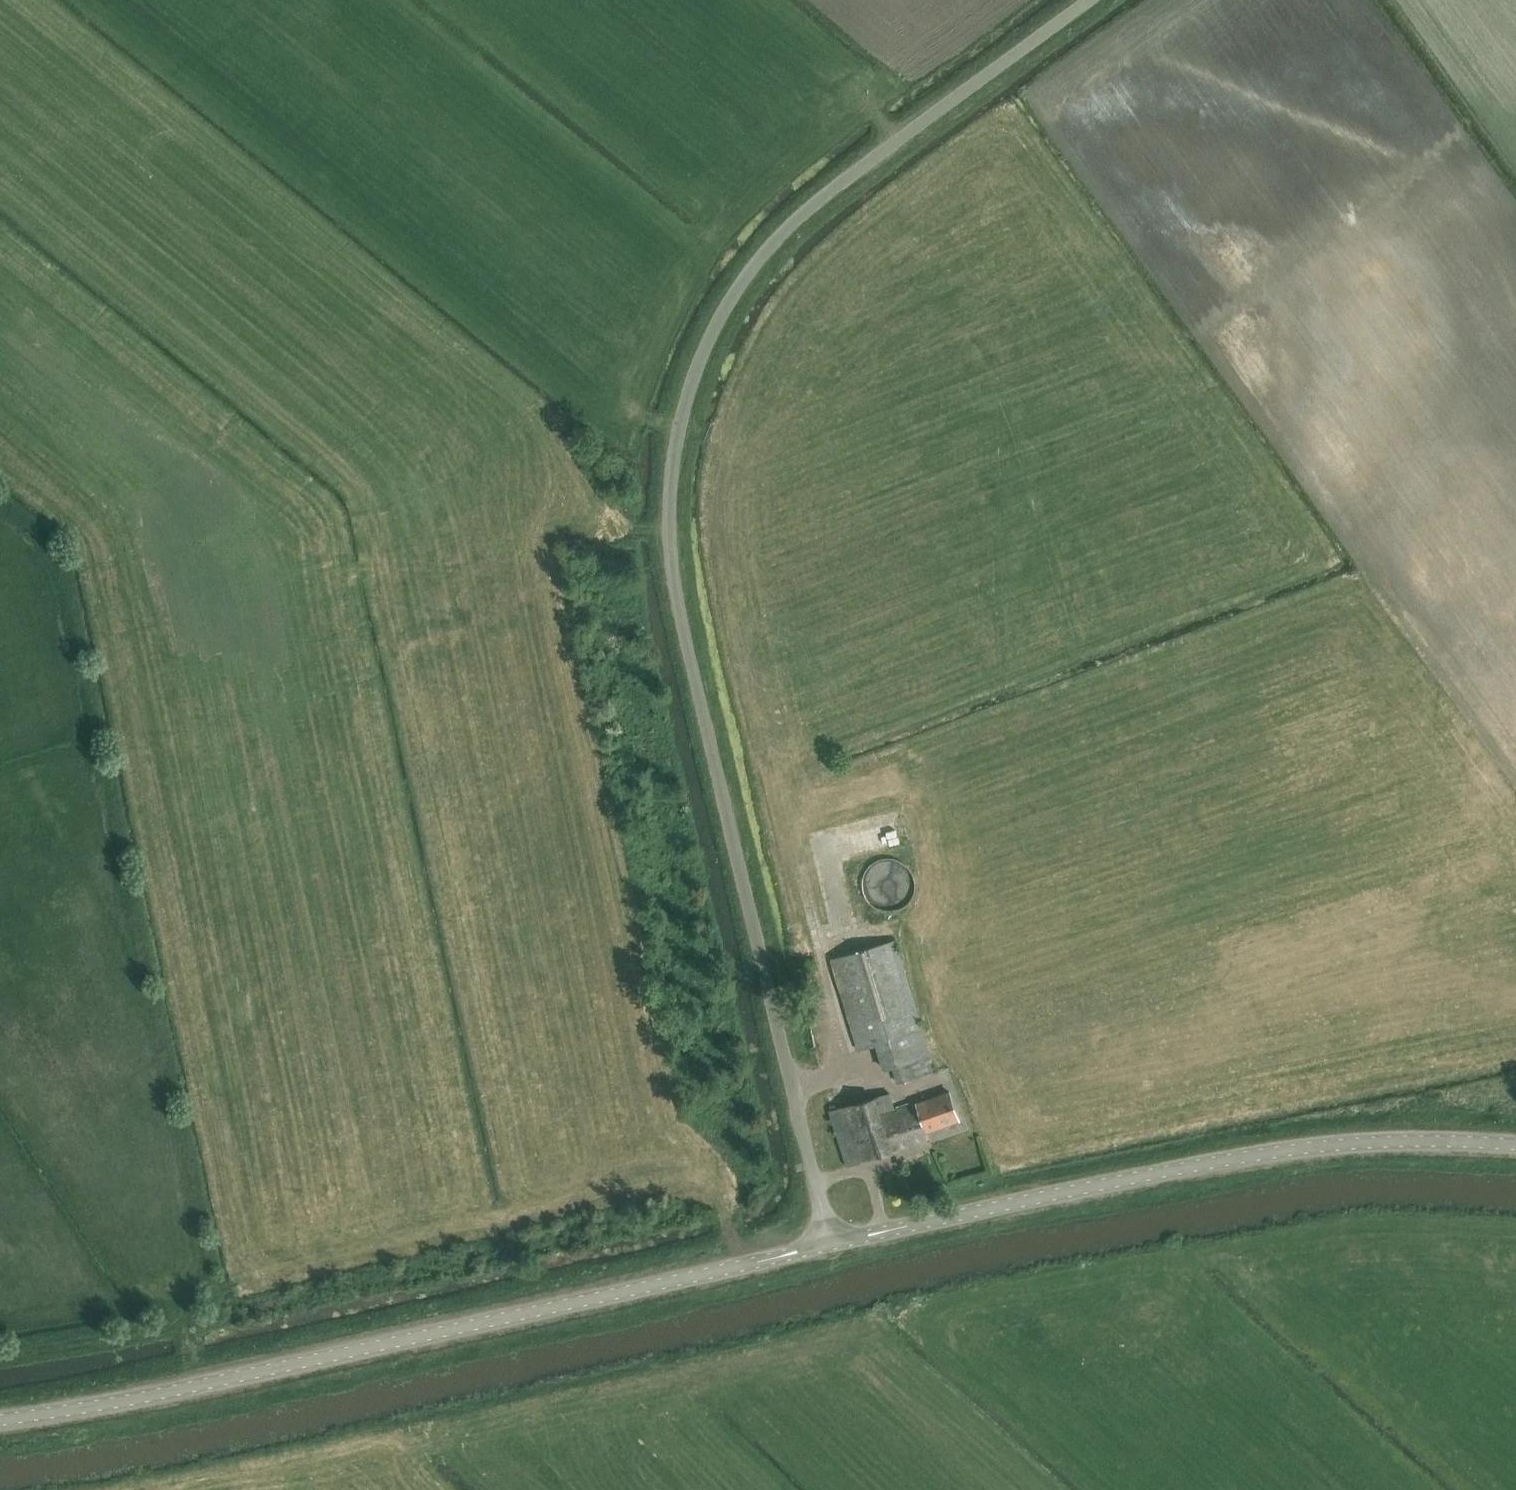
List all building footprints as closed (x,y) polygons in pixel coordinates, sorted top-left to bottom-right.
[(893,857),(888,857),(883,858),(878,859),(874,862),(871,865),(868,869),(866,873),(864,878),(864,883),(864,888),(865,892),(868,897),(870,901),(874,904),(878,907),(883,908),(887,909),(892,909),(897,908),(902,907),(906,904),(909,901),(912,897),(915,893),(916,888),(916,883),(916,878),(915,874),(913,869),(910,865),(906,862),(902,859),(897,858),(893,857)] [(935,1071),(897,938),(834,956),(861,1048),(879,1042),(886,1068),(894,1066),(899,1081),(935,1071)] [(896,1106),(891,1090),(875,1095),(829,1109),(848,1164),(892,1151),(892,1149),(929,1137),(927,1130),(960,1119),(950,1090),(916,1101),(916,1100),(896,1106)]
